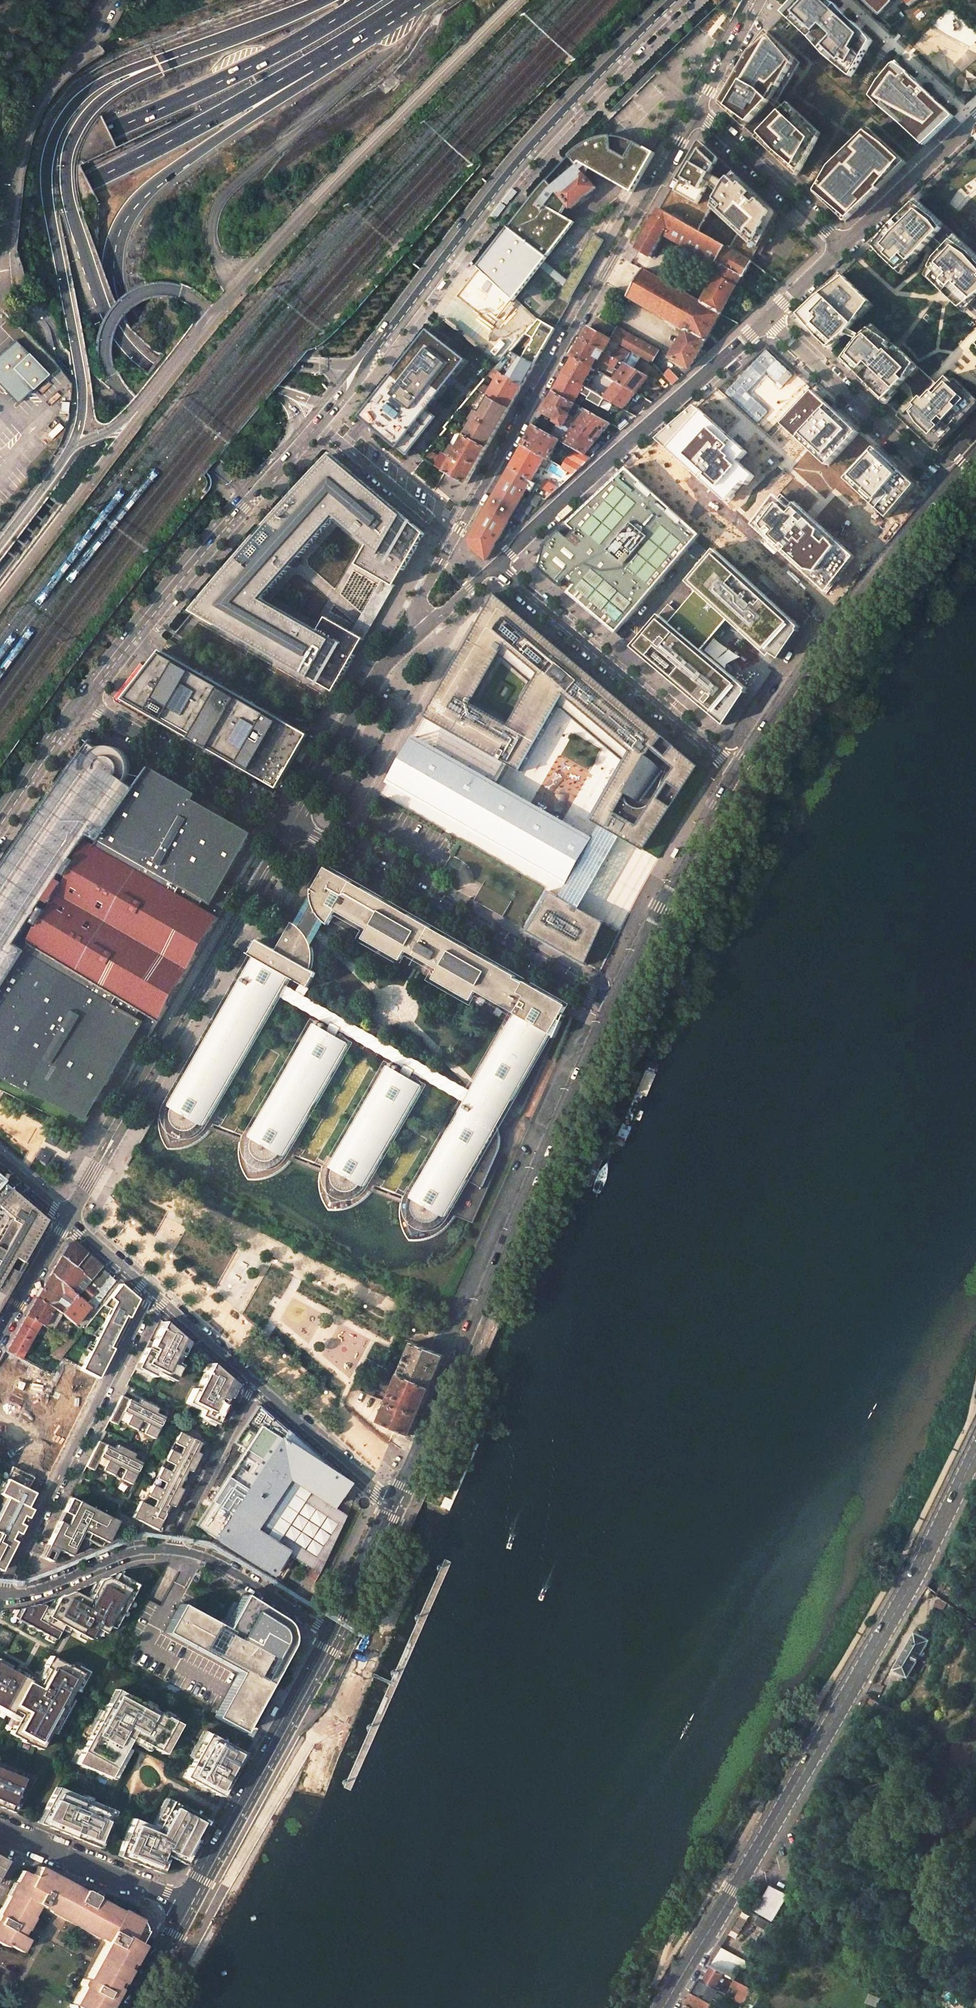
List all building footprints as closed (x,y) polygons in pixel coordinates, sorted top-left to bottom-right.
[(785,14),(828,56),(854,78),(875,41),(831,0),(798,0),(785,14)] [(896,0),(864,0),(887,21),(901,6),(896,0)] [(800,63),(768,32),(754,46),(753,47),(721,104),(746,128),(757,138),(798,176),(822,134),(790,103),(786,108),(778,101),(800,63)] [(908,79),(896,68),(882,84),(875,97),(926,146),(955,118),(910,77),(908,79)] [(867,132),(831,167),(817,192),(816,193),(846,221),(848,219),(879,189),(906,163),(870,129),(867,132)] [(580,175),(582,177),(588,168),(632,193),(655,153),(627,140),(617,138),(607,137),(590,141),(574,150),(542,185),(479,266),(517,302),(574,224),(562,216),(566,208),(556,195),(580,175)] [(717,168),(699,153),(674,194),(695,206),(708,185),(720,193),(709,211),(756,253),(778,213),(733,173),(726,186),(713,178),(717,168)] [(566,208),(568,210),(592,190),(582,177),(580,175),(556,195),(566,208)] [(669,214),(661,209),(638,249),(652,257),(666,233),(722,266),(742,277),(743,277),(751,262),(669,214)] [(888,255),(895,262),(903,255),(910,261),(919,255),(926,246),(939,231),(933,221),(918,211),(895,233),(884,247),(890,251),(888,255)] [(558,299),(569,305),(604,242),(594,236),(558,299)] [(968,313),(975,304),(975,260),(970,254),(953,242),(932,268),(928,276),(946,293),(968,313)] [(737,287),(742,277),(722,266),(718,275),(737,287)] [(629,295),(628,297),(640,303),(640,304),(641,305),(641,304),(652,310),(651,311),(652,312),(653,311),(663,317),(664,318),(664,317),(671,321),(671,322),(672,325),(675,327),(678,326),(678,325),(686,330),(706,341),(722,313),(702,302),(694,298),(694,297),(693,294),(690,292),(687,293),(687,294),(668,283),(669,283),(668,282),(667,283),(657,277),(657,276),(656,276),(644,270),(643,271),(629,295)] [(722,313),(737,287),(718,275),(702,302),(722,313)] [(797,318),(832,351),(848,335),(875,306),(846,277),(816,300),(797,318)] [(544,319),(522,358),(535,365),(556,326),(544,319)] [(618,330),(598,319),(592,328),(612,339),(653,362),(659,351),(619,328),(618,330)] [(608,346),(612,339),(592,328),(590,327),(583,340),(605,352),(608,346)] [(846,361),(889,405),(921,369),(899,349),(896,347),(870,329),(855,344),(846,361)] [(465,361),(429,330),(360,417),(407,456),(436,417),(425,408),(465,361)] [(690,369),(706,341),(686,330),(670,358),(690,369)] [(605,352),(583,340),(574,356),(590,366),(595,357),(600,360),(616,369),(618,365),(621,366),(623,362),(605,352)] [(616,351),(608,346),(605,352),(623,362),(626,364),(631,354),(618,347),(616,351)] [(781,388),(793,375),(766,350),(725,392),(757,423),(767,412),(747,392),(766,374),(781,388)] [(502,374),(522,386),(535,365),(522,358),(511,352),(501,364),(500,366),(496,370),(502,374)] [(583,385),(593,368),(574,356),(564,374),(583,385)] [(630,366),(617,382),(636,393),(643,383),(649,376),(630,366)] [(496,370),(491,377),(497,380),(488,397),(510,409),(522,386),(502,374),(496,370)] [(0,373),(0,410),(16,427),(43,402),(29,386),(25,390),(22,387),(17,392),(0,373)] [(606,398),(583,385),(564,374),(554,391),(573,403),(580,391),(590,396),(588,400),(601,407),(606,398)] [(936,450),(975,409),(975,397),(959,381),(954,383),(947,377),(926,400),(923,397),(908,414),(904,413),(901,416),(936,450)] [(617,382),(605,398),(623,408),(636,393),(617,382)] [(569,414),(575,403),(573,403),(554,391),(543,411),(557,419),(556,422),(557,423),(564,426),(570,415),(569,414)] [(813,391),(783,424),(831,467),(861,435),(813,391)] [(488,397),(479,412),(500,425),(510,409),(488,397)] [(67,414),(68,403),(60,403),(59,414),(67,414)] [(746,452),(697,405),(662,442),(725,503),(752,475),(737,461),(746,452)] [(561,441),(572,447),(585,454),(610,424),(581,407),(574,417),(570,415),(564,426),(557,423),(551,435),(561,441)] [(473,416),(470,420),(473,422),(466,436),(487,448),(500,425),(479,412),(476,411),(473,416)] [(550,460),(561,441),(551,435),(535,426),(523,445),(545,458),(550,460)] [(453,458),(445,471),(467,484),(487,448),(466,436),(458,448),(453,458)] [(446,455),(453,458),(458,448),(451,445),(446,455)] [(532,480),(545,458),(523,445),(510,468),(532,480)] [(915,483),(872,445),(844,477),(887,514),(915,483)] [(572,447),(564,461),(561,467),(570,472),(585,454),(572,447)] [(424,459),(445,471),(453,458),(446,455),(441,452),(438,456),(429,451),(423,458),(424,459)] [(262,600),(336,517),(368,544),(356,565),(384,580),(389,583),(420,530),(331,455),(265,527),(267,529),(259,539),(256,537),(254,539),(193,611),(329,689),(359,636),(354,633),(326,617),(318,632),(262,600)] [(512,515),(532,480),(510,468),(491,502),(512,515)] [(617,632),(700,534),(689,524),(628,468),(569,524),(571,525),(567,530),(564,533),(560,529),(545,544),(539,568),(561,587),(564,583),(572,589),(570,592),(617,632)] [(206,476),(201,482),(206,486),(211,479),(206,476)] [(546,480),(543,485),(554,492),(557,487),(546,480)] [(824,591),(854,556),(791,502),(786,507),(771,494),(746,524),(824,591)] [(487,560),(512,515),(491,502),(470,539),(471,547),(477,552),(487,560)] [(394,587),(425,533),(420,530),(389,583),(394,587)] [(643,655),(726,726),(747,693),(746,691),(773,654),(780,659),(800,631),(799,630),(801,627),(741,572),(715,549),(688,582),(697,591),(679,613),(669,605),(661,615),(660,614),(643,635),(652,644),(643,655)] [(364,639),(394,587),(389,583),(384,580),(354,633),(359,636),(364,639)] [(495,593),(442,688),(470,704),(496,656),(529,683),(507,725),(539,743),(558,707),(621,760),(588,820),(600,826),(621,837),(645,850),(700,766),(684,753),(495,593)] [(643,635),(632,647),(643,655),(652,644),(643,635)] [(334,692),(364,639),(359,636),(329,689),(334,692)] [(277,788),(303,737),(156,651),(116,702),(277,788)] [(470,704),(442,688),(425,717),(454,734),(491,755),(506,764),(510,766),(523,773),(539,743),(507,725),(470,704)] [(391,781),(568,883),(592,840),(499,787),(495,784),(415,739),(391,781)] [(219,918),(208,912),(222,888),(253,834),(220,815),(194,800),(197,794),(151,767),(136,788),(127,783),(128,779),(130,776),(131,769),(129,762),(128,759),(124,753),(119,750),(115,747),(111,746),(107,746),(100,747),(91,742),(39,815),(0,874),(0,1075),(9,1079),(3,1091),(44,1111),(46,1109),(82,1128),(98,1101),(99,1102),(136,1038),(149,1015),(160,1022),(219,918)] [(506,764),(495,784),(499,787),(510,766),(506,764)] [(224,809),(197,794),(194,800),(220,815),(224,809)] [(568,883),(560,897),(580,908),(621,837),(600,826),(592,840),(568,883)] [(320,930),(328,918),(345,928),(417,969),(419,971),(440,933),(330,870),(319,887),(317,885),(299,917),(296,922),(294,921),(286,936),(309,949),(320,930)] [(219,918),(233,894),(222,888),(208,912),(219,918)] [(549,892),(527,932),(586,963),(607,923),(580,908),(560,897),(549,892)] [(419,971),(510,1023),(482,1072),(510,1103),(550,1035),(555,1037),(561,1023),(558,1022),(567,1006),(440,933),(419,971)] [(284,985),(289,977),(303,985),(307,977),(309,970),(310,957),(309,949),(286,936),(277,951),(256,939),(248,953),(254,957),(171,1102),(168,1109),(167,1116),(167,1121),(168,1124),(170,1131),(172,1136),(175,1139),(179,1139),(183,1139),(187,1138),(190,1137),(196,1134),(202,1129),(206,1123),(284,985)] [(147,1044),(160,1022),(149,1015),(136,1038),(147,1044)] [(332,1035),(313,1024),(248,1139),(246,1144),(246,1148),(246,1155),(247,1158),(249,1163),(253,1170),(261,1171),(268,1169),(271,1168),(279,1163),(283,1159),(348,1045),(332,1035)] [(406,1078),(387,1067),(327,1172),(326,1176),(326,1183),(327,1188),(329,1193),(331,1196),(334,1201),(338,1202),(343,1201),(348,1200),(357,1196),(361,1193),(364,1191),(422,1087),(406,1078)] [(495,1128),(510,1103),(482,1072),(473,1088),(470,1092),(461,1109),(484,1122),(486,1118),(487,1119),(490,1121),(492,1124),(495,1128)] [(484,1122),(461,1109),(408,1200),(407,1202),(406,1209),(406,1217),(408,1222),(409,1224),(412,1229),(414,1231),(419,1231),(424,1231),(430,1229),(437,1225),(441,1222),(445,1216),(466,1178),(482,1187),(498,1149),(498,1142),(498,1138),(497,1133),(495,1128),(492,1124),(490,1121),(487,1119),(486,1118),(484,1122)] [(45,1224),(45,1223),(45,1222),(45,1220),(45,1219),(9,1187),(7,1189),(0,1198),(0,1211),(8,1218),(0,1233),(0,1251),(22,1264),(45,1224)] [(85,1285),(100,1267),(73,1243),(68,1244),(51,1274),(71,1291),(79,1280),(85,1285)] [(0,1251),(0,1264),(16,1274),(22,1264),(0,1251)] [(9,1287),(16,1274),(0,1264),(0,1303),(9,1287)] [(93,1309),(116,1280),(100,1267),(85,1285),(76,1295),(93,1309)] [(61,1313),(76,1295),(71,1291),(51,1274),(37,1299),(53,1308),(61,1313)] [(114,1301),(79,1369),(98,1379),(138,1297),(119,1283),(107,1296),(114,1301)] [(93,1309),(76,1295),(61,1313),(68,1319),(68,1318),(78,1327),(93,1309)] [(43,1326),(53,1308),(37,1299),(26,1316),(40,1325),(43,1326)] [(40,1325),(26,1316),(16,1334),(31,1342),(40,1325)] [(156,1372),(172,1381),(180,1365),(176,1363),(184,1348),(175,1344),(179,1336),(163,1322),(152,1343),(148,1341),(137,1363),(143,1366),(141,1371),(153,1377),(156,1372)] [(21,1359),(31,1342),(16,1334),(6,1352),(21,1359)] [(66,1336),(49,1355),(59,1359),(67,1350),(73,1342),(66,1336)] [(187,1342),(179,1336),(175,1344),(184,1348),(187,1342)] [(413,1342),(400,1374),(431,1388),(445,1355),(413,1342)] [(16,1410),(20,1412),(26,1416),(49,1378),(51,1375),(21,1359),(6,1352),(0,1363),(0,1401),(16,1410)] [(397,1356),(390,1353),(384,1367),(391,1370),(397,1356)] [(227,1378),(210,1363),(197,1390),(193,1388),(186,1403),(201,1410),(198,1415),(215,1424),(225,1404),(224,1404),(231,1390),(222,1387),(227,1378)] [(79,1369),(67,1390),(86,1400),(98,1379),(79,1369)] [(400,1374),(389,1403),(380,1422),(380,1423),(385,1425),(411,1436),(431,1388),(400,1374)] [(234,1384),(227,1378),(222,1387),(231,1390),(234,1384)] [(121,1395),(108,1420),(116,1424),(118,1420),(153,1438),(164,1417),(154,1412),(157,1408),(139,1399),(137,1404),(121,1395)] [(16,1410),(0,1401),(0,1411),(11,1418),(16,1410)] [(61,1404),(38,1451),(56,1460),(79,1415),(69,1410),(61,1404)] [(282,1427),(257,1406),(233,1442),(262,1460),(228,1515),(209,1503),(194,1526),(247,1560),(270,1575),(285,1551),(277,1546),(310,1492),(333,1506),(347,1484),(336,1474),(282,1427)] [(20,1412),(12,1425),(18,1429),(26,1416),(20,1412)] [(9,1445),(13,1438),(18,1429),(12,1425),(5,1421),(0,1430),(0,1440),(9,1445)] [(139,1501),(131,1517),(156,1530),(169,1505),(173,1506),(182,1489),(177,1487),(186,1469),(190,1472),(199,1454),(195,1452),(200,1443),(178,1432),(143,1503),(139,1501)] [(26,1452),(29,1446),(28,1445),(13,1438),(9,1445),(5,1450),(16,1456),(21,1459),(26,1452)] [(9,1445),(0,1440),(0,1459),(5,1450),(9,1445)] [(98,1441),(85,1466),(93,1470),(95,1466),(130,1484),(141,1462),(132,1458),(134,1454),(116,1445),(114,1449),(98,1441)] [(42,1469),(50,1473),(56,1460),(38,1451),(29,1446),(26,1452),(45,1462),(42,1469)] [(16,1456),(5,1450),(0,1459),(0,1461),(11,1466),(16,1456)] [(2,1569),(31,1510),(26,1507),(34,1493),(28,1490),(34,1478),(12,1467),(0,1490),(0,1494),(7,1497),(0,1510),(0,1568),(2,1569)] [(116,1521),(69,1498),(41,1554),(51,1559),(54,1561),(59,1561),(61,1562),(83,1552),(98,1545),(101,1540),(105,1542),(116,1521)] [(162,1563),(138,1567),(139,1580),(150,1586),(162,1563)] [(107,1624),(114,1628),(122,1613),(126,1615),(133,1602),(128,1600),(137,1584),(130,1580),(132,1576),(123,1570),(117,1573),(41,1604),(14,1609),(7,1620),(19,1626),(21,1622),(40,1632),(38,1637),(51,1644),(59,1629),(86,1643),(92,1632),(100,1637),(107,1624)] [(179,1605),(164,1632),(238,1672),(214,1717),(242,1732),(287,1648),(258,1632),(262,1623),(226,1603),(215,1624),(179,1605)] [(907,1678),(929,1641),(915,1633),(894,1670),(907,1678)] [(363,1657),(353,1653),(349,1660),(360,1665),(363,1657)] [(7,1718),(1,1729),(21,1739),(18,1749),(30,1754),(34,1746),(40,1749),(49,1731),(60,1736),(67,1722),(61,1719),(64,1712),(71,1715),(78,1702),(68,1697),(75,1684),(78,1686),(89,1665),(74,1658),(70,1666),(49,1655),(47,1659),(42,1657),(35,1670),(40,1672),(34,1683),(11,1671),(15,1664),(0,1656),(0,1715),(7,1718)] [(112,1705),(120,1691),(115,1689),(108,1703),(112,1705)] [(109,1777),(131,1736),(164,1754),(180,1724),(120,1691),(112,1705),(108,1703),(75,1763),(109,1777)] [(252,1726),(246,1735),(252,1738),(257,1729),(252,1726)] [(220,1797),(244,1753),(208,1733),(184,1777),(220,1797)] [(12,1812),(31,1775),(0,1762),(0,1807),(12,1812)] [(100,1843),(114,1810),(89,1800),(88,1802),(82,1800),(83,1798),(56,1787),(37,1822),(94,1846),(96,1841),(100,1843)] [(184,1864),(207,1821),(171,1801),(155,1830),(150,1827),(151,1826),(132,1818),(119,1850),(124,1852),(122,1858),(160,1873),(167,1858),(165,1857),(166,1855),(184,1864)] [(97,1937),(105,1941),(85,1978),(83,1979),(81,1980),(80,1984),(81,1986),(71,2004),(79,2007),(106,2007),(140,1944),(137,1942),(143,1931),(140,1929),(141,1928),(139,1921),(138,1920),(138,1919),(119,1909),(118,1911),(94,1898),(95,1895),(82,1889),(81,1891),(38,1867),(33,1876),(22,1870),(15,1883),(14,1882),(7,1894),(8,1895),(0,1909),(0,1943),(4,1946),(6,1943),(20,1951),(27,1939),(21,1935),(24,1928),(25,1929),(33,1916),(32,1915),(38,1904),(47,1909),(47,1910),(97,1937)] [(772,1920),(787,1896),(771,1886),(764,1897),(763,1897),(755,1911),(763,1915),(763,1914),(772,1920)] [(722,1949),(715,1964),(731,1972),(739,1957),(722,1949)] [(719,1990),(727,1974),(709,1963),(700,1979),(719,1990)] [(711,2003),(719,1990),(700,1979),(692,1992),(711,2003)] [(748,1993),(751,1988),(738,1981),(736,1986),(748,1993)] [(692,1992),(685,2006),(689,2007),(708,2007),(711,2003),(692,1992)]
